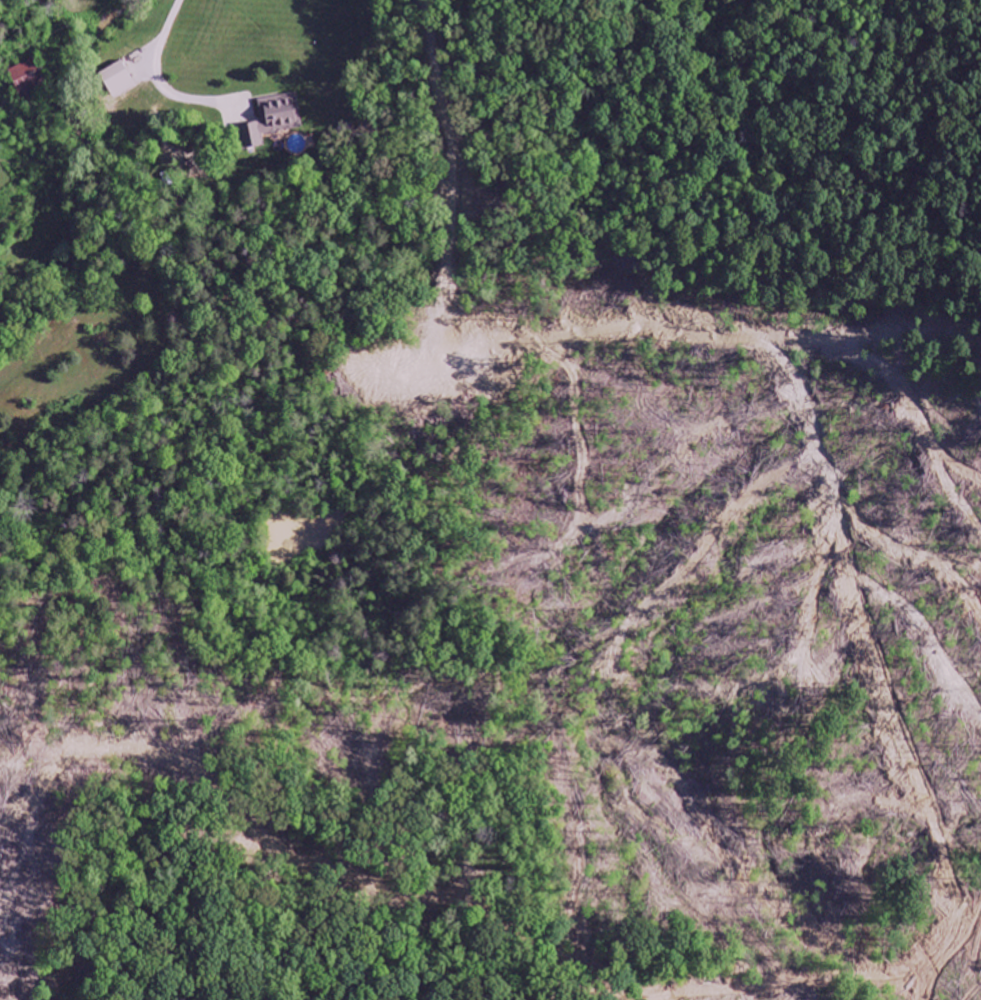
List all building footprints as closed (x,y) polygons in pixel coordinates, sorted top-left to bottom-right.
[(138,86),(122,61),(100,75),(115,100),(138,86)] [(258,100),(261,123),(241,126),(244,150),(265,146),(264,135),(303,129),(300,105),(299,106),(297,94),(258,100)]
